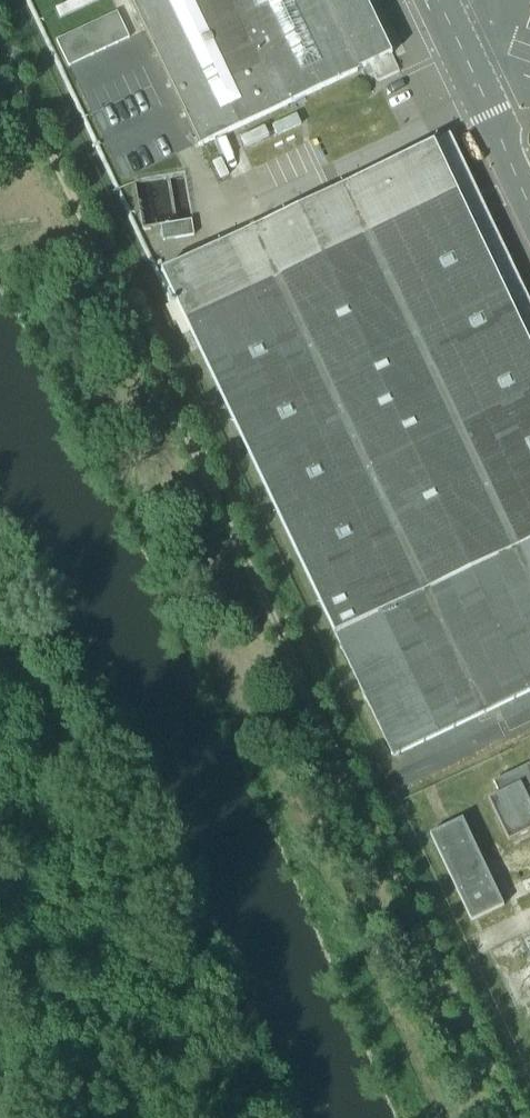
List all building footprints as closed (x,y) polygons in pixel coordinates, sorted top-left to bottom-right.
[(200,149),(362,71),(361,70),(393,55),(366,0),(129,0),(200,149)] [(117,14),(57,43),(69,69),(130,40),(117,14)] [(273,136),(274,132),(273,129),(270,126),(267,125),(263,126),(260,129),(260,133),(261,136),(263,139),(267,140),(271,139),(273,136)] [(259,143),(260,139),(259,135),(256,132),(253,132),(249,133),(246,135),(245,139),(246,143),(249,146),(253,147),(256,146),(259,143)] [(162,274),(176,303),(167,308),(174,323),(177,322),(184,336),(190,333),(394,758),(529,693),(529,343),(435,144),(162,274)] [(177,212),(191,210),(186,175),(172,177),(177,212)] [(192,222),(161,228),(164,243),(194,238),(192,222)] [(494,782),(499,794),(488,800),(509,842),(529,832),(529,765),(494,782)] [(504,906),(463,819),(430,835),(472,922),(504,906)]
